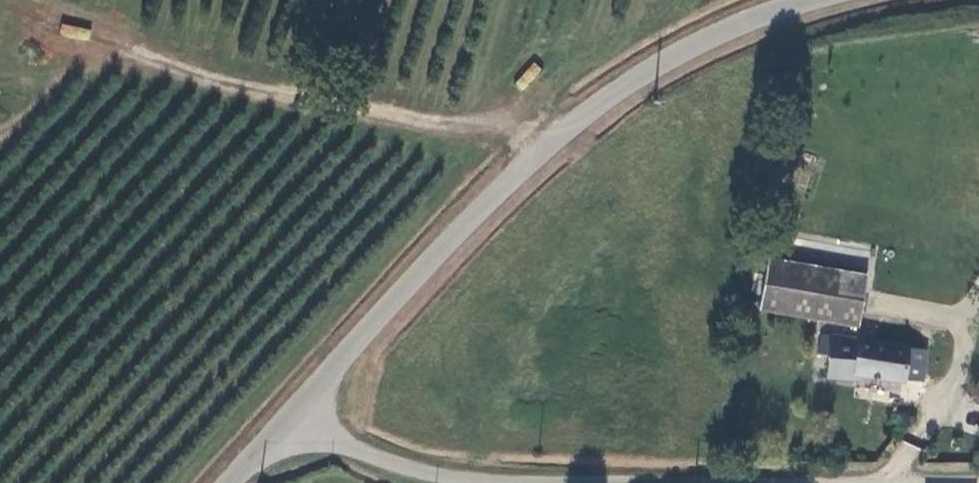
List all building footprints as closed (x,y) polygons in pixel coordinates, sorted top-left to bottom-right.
[(60,24),(59,36),(89,40),(90,28),(60,24)] [(760,266),(754,314),(852,327),(858,278),(760,266)] [(851,375),(917,385),(922,352),(814,336),(812,353),(827,356),(824,376),(850,380),(851,375)]
